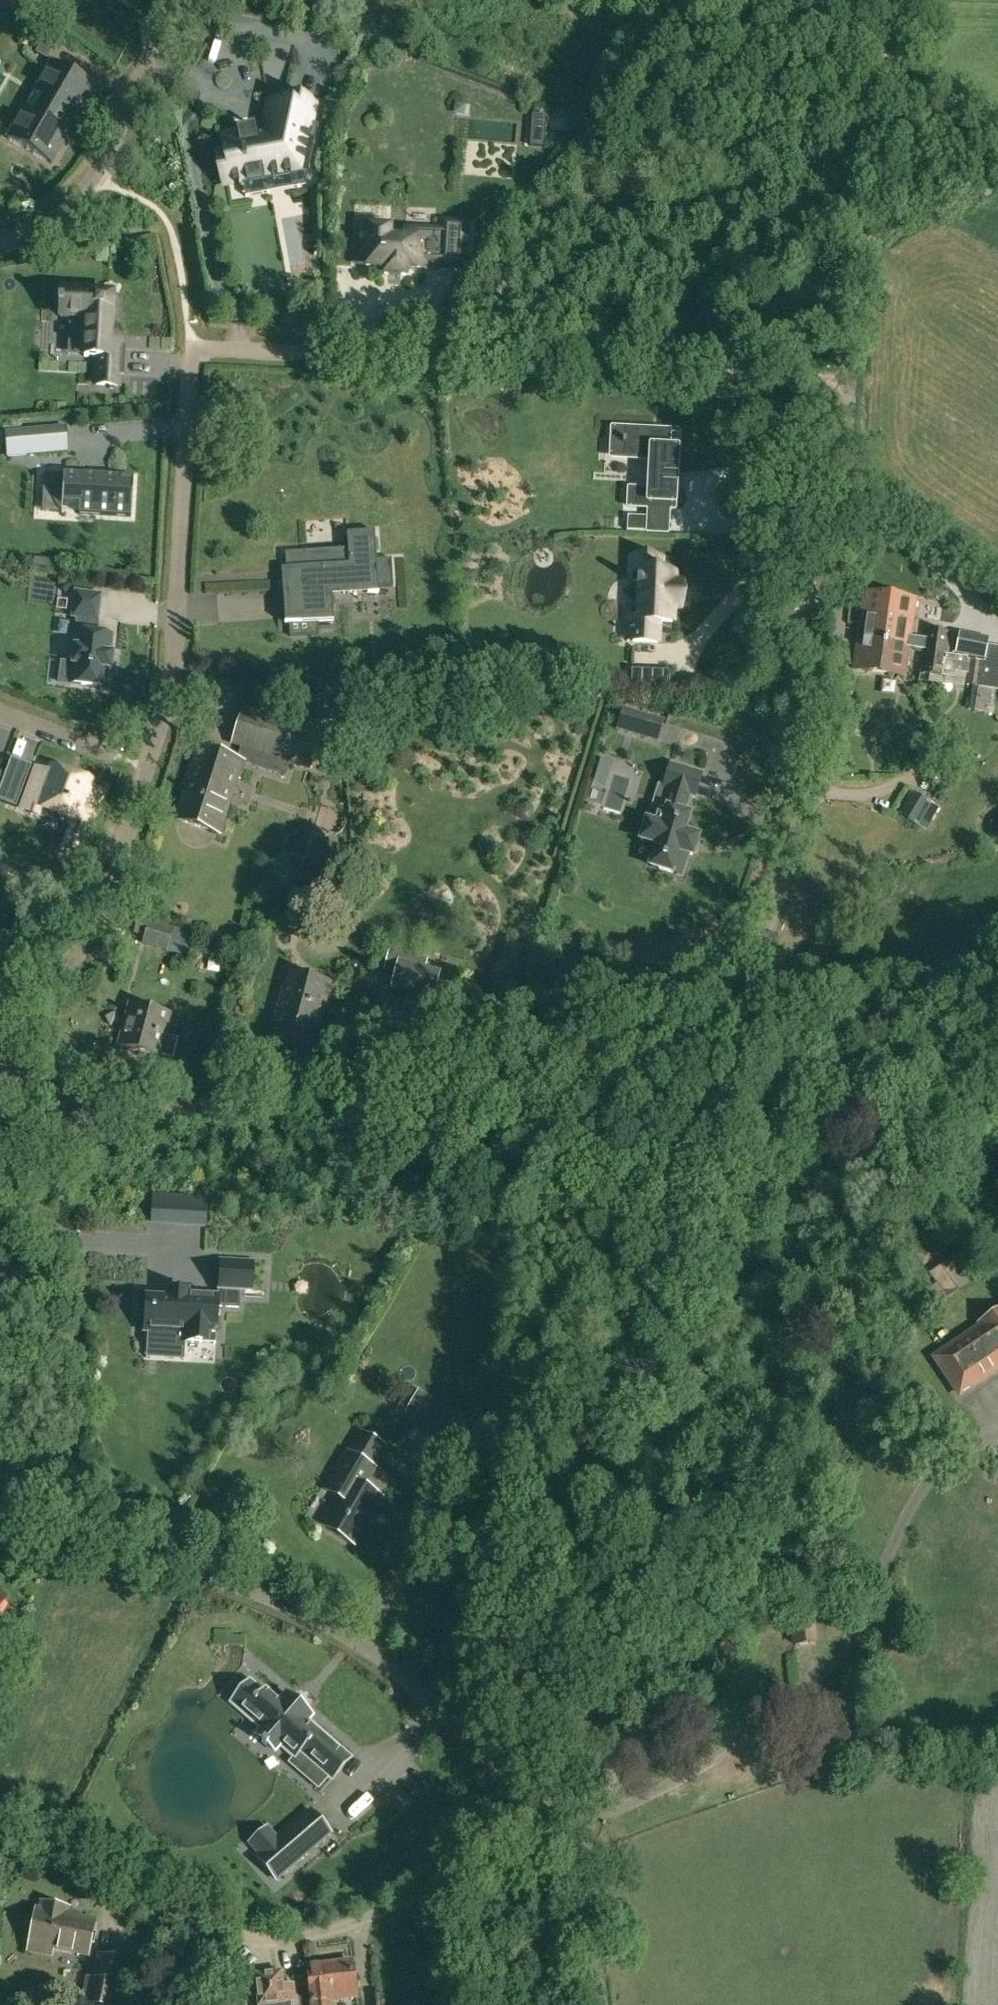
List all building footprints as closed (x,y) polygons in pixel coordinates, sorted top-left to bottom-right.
[(47,32),(36,53),(47,60),(59,39),(47,32)] [(7,139),(52,164),(97,87),(52,61),(7,139)] [(301,171),(314,105),(283,99),(281,108),(268,106),(263,133),(227,140),(229,152),(220,154),(225,185),(246,181),(246,183),(249,183),(248,181),(262,178),(262,180),(264,180),(264,178),(301,171)] [(357,262),(357,267),(366,267),(385,268),(384,275),(389,275),(401,276),(405,276),(406,269),(424,270),(424,262),(443,263),(443,269),(462,270),(463,233),(445,232),(444,241),(428,240),(428,235),(426,235),(426,231),(405,230),(405,234),(405,239),(389,238),(390,228),(359,227),(357,251),(357,261),(357,262)] [(71,318),(70,336),(75,337),(75,339),(80,339),(80,337),(85,337),(84,357),(98,358),(97,385),(118,386),(118,375),(123,375),(124,348),(120,348),(120,337),(110,336),(111,313),(111,300),(112,296),(62,293),(61,303),(58,302),(58,308),(61,308),(61,317),(71,318)] [(8,457),(28,455),(44,453),(67,451),(65,427),(41,429),(6,433),(7,445),(8,457)] [(628,507),(647,508),(670,509),(674,509),(676,485),(676,475),(677,448),(669,448),(670,431),(612,428),(612,429),(625,430),(624,440),(623,440),(622,444),(624,445),(624,456),(650,457),(650,466),(649,465),(649,482),(648,491),(636,490),(636,500),(635,506),(628,505),(628,507)] [(44,483),(42,512),(79,514),(131,517),(132,517),(132,516),(131,516),(134,482),(121,481),(122,476),(96,475),(89,474),(65,473),(64,473),(63,474),(64,474),(63,484),(44,483)] [(649,517),(646,517),(628,516),(627,531),(648,532),(649,517)] [(291,578),(286,578),(282,579),(285,624),(289,624),(290,637),(320,635),(319,622),(334,621),(332,596),(332,587),(362,585),(362,589),(378,588),(393,587),(391,559),(377,560),(375,532),(347,533),(347,535),(350,535),(351,549),(348,549),(349,565),(334,566),(333,551),(309,552),(285,553),(286,568),(286,571),(291,571),(291,578)] [(35,558),(34,566),(48,568),(49,560),(35,558)] [(629,641),(633,642),(658,643),(659,622),(672,622),(673,607),(682,608),(682,598),(682,591),(683,582),(674,582),(675,574),(661,574),(661,559),(637,558),(632,558),(631,583),(636,584),(636,587),(640,587),(639,609),(630,608),(629,608),(629,610),(628,640),(628,641),(629,641)] [(73,617),(78,618),(80,618),(79,632),(77,631),(73,663),(73,665),(75,666),(73,683),(71,682),(70,684),(106,688),(108,670),(111,670),(112,667),(113,658),(113,655),(110,654),(112,636),(94,634),(95,620),(98,620),(101,596),(76,593),(73,617)] [(856,642),(909,649),(915,601),(863,594),(856,642)] [(923,650),(923,651),(948,655),(951,634),(926,630),(923,650)] [(959,634),(955,656),(986,661),(989,639),(959,634)] [(905,677),(909,649),(856,642),(853,671),(905,677)] [(968,660),(969,658),(948,655),(923,651),(920,674),(955,679),(957,668),(967,670),(968,660)] [(983,689),(987,662),(968,660),(967,670),(964,686),(983,689)] [(670,671),(632,670),(631,689),(670,685),(670,671)] [(992,692),(992,690),(983,689),(974,688),(971,710),(989,713),(992,692)] [(663,722),(641,715),(624,710),(618,729),(635,734),(658,741),(663,722)] [(233,743),(257,751),(310,768),(320,737),(242,713),(233,743)] [(242,763),(199,749),(176,820),(219,833),(242,763)] [(644,841),(656,844),(657,845),(650,866),(681,876),(687,854),(692,855),(693,854),(697,839),(698,837),(684,833),(689,815),(684,814),(690,795),(695,797),(702,774),(671,764),(664,786),(664,788),(669,789),(663,807),(658,806),(653,823),(649,822),(647,822),(646,821),(645,824),(642,837),(641,840),(644,841)] [(40,808),(76,821),(90,826),(103,793),(90,788),(92,782),(53,768),(50,773),(37,768),(22,810),(37,815),(40,808)] [(0,789),(0,801),(17,807),(25,785),(4,778),(0,789)] [(916,794),(902,817),(917,826),(931,802),(916,794)] [(152,923),(150,926),(140,924),(136,936),(146,939),(144,946),(168,952),(174,930),(152,923)] [(200,940),(197,954),(210,957),(214,944),(200,940)] [(440,1001),(447,975),(448,973),(429,968),(432,959),(392,948),(386,971),(398,974),(394,991),(440,1003),(440,1001)] [(270,1040),(312,1052),(331,982),(289,971),(270,1040)] [(130,1004),(118,1048),(173,1062),(179,1039),(167,1035),(173,1015),(130,1004)] [(185,1343),(201,1344),(202,1335),(214,1336),(215,1330),(216,1330),(217,1307),(238,1308),(239,1291),(252,1291),(253,1263),(221,1261),(220,1289),(221,1289),(221,1299),(218,1299),(218,1296),(188,1295),(188,1292),(170,1291),(170,1299),(147,1298),(145,1332),(148,1332),(148,1337),(165,1338),(166,1333),(184,1334),(183,1343),(185,1343)] [(931,1356),(960,1398),(997,1372),(997,1308),(972,1326),(973,1327),(931,1356)] [(354,1545),(381,1497),(363,1487),(374,1468),(372,1466),(383,1447),(362,1434),(350,1454),(348,1452),(326,1490),(338,1497),(322,1526),(354,1545)] [(807,1620),(794,1621),(797,1646),(810,1644),(807,1620)] [(301,1751),(330,1777),(333,1779),(350,1760),(329,1741),(326,1745),(315,1735),(318,1732),(306,1721),(311,1715),(287,1694),(279,1703),(266,1691),(263,1694),(250,1682),(232,1702),(263,1729),(257,1735),(263,1741),(262,1743),(266,1747),(268,1745),(274,1750),(280,1744),(294,1756),(296,1757),(301,1751)] [(280,1839),(258,1857),(257,1858),(276,1879),(330,1833),(312,1811),(280,1839)] [(40,1912),(36,1912),(28,1951),(51,1955),(53,1949),(88,1956),(94,1923),(66,1917),(68,1910),(42,1905),(40,1912)] [(89,1978),(85,2003),(95,2004),(116,2004),(125,1959),(99,1954),(94,1979),(89,1978)] [(331,1996),(355,1993),(351,1963),(306,1968),(310,2004),(332,2004),(331,1996)] [(254,1975),(258,2004),(294,2004),(293,2002),(295,2001),(293,1984),(283,1986),(281,1972),(254,1975)]
